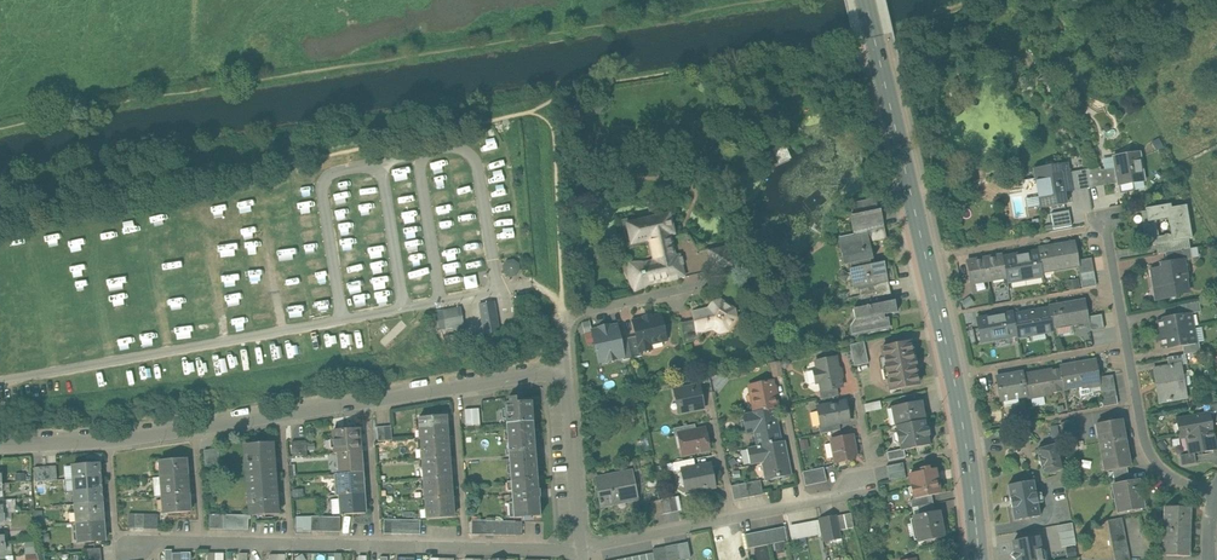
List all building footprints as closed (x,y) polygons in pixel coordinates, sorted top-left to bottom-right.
[(784,143),(772,148),(779,163),(791,158),(789,152),(784,143)] [(1139,152),(1115,156),(1117,167),(1104,169),(1106,181),(1119,179),(1120,184),(1144,180),(1139,152)] [(1067,162),(1034,168),(1035,178),(1040,204),(1041,208),(1067,203),(1065,192),(1064,192),(1063,188),(1074,186),(1072,172),(1069,172),(1067,162)] [(1101,167),(1086,169),(1089,184),(1106,181),(1104,169),(1101,170),(1101,167)] [(1086,169),(1072,172),(1074,186),(1089,184),(1086,169)] [(1035,178),(1022,180),(1026,207),(1040,204),(1035,178)] [(872,199),(862,201),(862,202),(854,204),(852,208),(858,237),(868,235),(870,242),(883,239),(875,201),(872,199)] [(1156,244),(1189,239),(1192,238),(1187,204),(1171,207),(1171,203),(1145,208),(1146,210),(1141,211),(1146,238),(1150,237),(1152,245),(1156,244)] [(1074,225),(1071,209),(1053,212),(1055,228),(1074,225)] [(674,257),(669,234),(673,233),(669,214),(628,223),(632,242),(650,238),(655,261),(640,264),(645,284),(648,283),(683,275),(679,256),(674,257)] [(868,235),(844,240),(853,288),(861,286),(863,295),(860,295),(861,300),(873,298),(871,284),(888,280),(884,262),(871,264),(870,259),(873,259),(868,235)] [(1189,239),(1156,244),(1157,253),(1153,253),(1153,254),(1165,252),(1190,248),(1189,239)] [(1074,242),(1038,248),(1039,251),(1042,271),(1078,265),(1077,260),(1074,242)] [(727,248),(710,252),(714,268),(730,264),(727,248)] [(1190,248),(1165,252),(1167,262),(1184,259),(1184,260),(1192,259),(1190,248)] [(1039,251),(1003,257),(1006,277),(1007,280),(1043,273),(1042,271),(1039,251)] [(994,257),(990,257),(989,257),(985,258),(989,280),(992,279),(992,280),(993,280),(993,279),(1002,277),(1002,278),(1003,278),(1003,277),(1006,277),(1003,257),(1002,255),(994,257),(994,256),(993,256),(994,257)] [(1092,257),(1077,260),(1078,265),(1080,274),(1094,271),(1092,257)] [(975,259),(975,260),(967,262),(970,283),(975,282),(975,283),(975,282),(985,280),(985,281),(985,280),(989,280),(985,258),(980,259),(980,258),(979,259),(980,259),(976,260),(976,259),(975,259)] [(1167,262),(1161,263),(1162,267),(1151,269),(1154,287),(1160,286),(1162,299),(1172,297),(1174,299),(1176,297),(1176,296),(1177,296),(1176,294),(1188,292),(1186,278),(1187,278),(1184,260),(1184,259),(1167,262)] [(513,263),(509,264),(506,267),(507,271),(510,273),(514,273),(517,269),(516,265),(513,263)] [(1094,271),(1080,274),(1081,281),(1095,278),(1094,271)] [(1095,278),(1081,281),(1082,288),(1097,285),(1095,278)] [(888,280),(871,284),(873,298),(891,294),(888,280)] [(891,294),(873,298),(875,304),(892,301),(891,294)] [(892,301),(875,304),(873,298),(861,300),(862,307),(858,308),(860,318),(855,319),(850,326),(852,333),(854,333),(890,326),(888,317),(885,318),(884,314),(897,311),(894,300),(892,301)] [(1084,299),(1049,306),(1049,308),(1053,328),(1089,322),(1088,316),(1084,299)] [(495,301),(479,304),(483,326),(498,324),(495,301)] [(721,301),(713,303),(714,308),(692,313),(695,322),(696,331),(702,330),(721,326),(728,330),(736,317),(734,309),(721,301)] [(1199,301),(1178,305),(1179,314),(1190,312),(1190,313),(1201,311),(1199,301)] [(457,308),(443,311),(446,328),(460,325),(457,308)] [(1014,315),(1013,315),(1017,335),(1016,335),(1017,337),(1027,336),(1026,333),(1044,330),(1044,332),(1053,331),(1053,328),(1049,308),(1014,315)] [(1013,312),(977,319),(981,341),(1016,335),(1017,335),(1013,315),(1014,315),(1013,312)] [(1179,314),(1171,316),(1171,318),(1158,321),(1160,334),(1193,328),(1190,313),(1190,312),(1179,314)] [(1102,314),(1088,316),(1089,322),(1090,331),(1104,328),(1102,314)] [(650,315),(643,316),(644,319),(633,321),(636,336),(640,352),(641,352),(651,349),(649,340),(655,339),(656,342),(666,340),(660,315),(651,317),(650,315)] [(609,323),(608,317),(592,320),(593,326),(609,323)] [(695,322),(681,325),(685,343),(696,341),(702,330),(696,331),(695,322)] [(616,325),(593,330),(598,355),(602,358),(605,357),(607,353),(621,350),(622,350),(620,339),(616,325)] [(1193,328),(1160,334),(1162,347),(1176,344),(1176,347),(1182,346),(1195,343),(1193,328)] [(636,336),(627,338),(631,358),(642,356),(641,352),(640,352),(636,336)] [(627,338),(620,339),(622,350),(621,350),(623,360),(631,358),(627,338)] [(270,341),(272,352),(282,350),(281,343),(274,345),(273,340),(270,341)] [(864,341),(850,345),(855,366),(869,363),(864,341)] [(910,342),(882,347),(891,390),(919,384),(915,366),(917,366),(915,359),(914,359),(910,342)] [(1195,343),(1182,346),(1184,354),(1200,351),(1199,342),(1195,343)] [(1182,354),(1167,357),(1169,365),(1181,363),(1181,365),(1184,364),(1182,354)] [(836,357),(816,361),(817,370),(813,370),(816,383),(820,382),(822,391),(837,388),(842,387),(836,357)] [(1096,360),(1060,366),(1060,369),(1064,389),(1100,382),(1099,377),(1096,360)] [(784,374),(780,362),(771,364),(775,376),(784,374)] [(1169,365),(1153,368),(1155,380),(1157,379),(1161,401),(1187,397),(1181,365),(1181,363),(1169,365)] [(1048,372),(1041,373),(1039,372),(1024,375),(1025,378),(1028,394),(1028,397),(1064,391),(1064,389),(1060,369),(1049,370),(1048,372)] [(1017,374),(997,378),(997,377),(996,377),(1000,400),(1001,400),(1001,399),(1028,394),(1025,378),(1018,379),(1017,374)] [(1113,375),(1099,377),(1100,382),(1101,391),(1115,389),(1113,375)] [(772,381),(750,385),(756,412),(773,408),(773,409),(777,408),(772,381)] [(699,386),(675,390),(679,412),(704,407),(699,386)] [(837,388),(822,391),(819,391),(821,399),(839,395),(837,388)] [(1115,389),(1101,391),(1102,398),(1116,396),(1115,389)] [(915,394),(900,397),(902,405),(916,402),(915,394)] [(1117,397),(1103,399),(1104,406),(1118,404),(1117,397)] [(532,401),(517,402),(517,399),(515,398),(511,398),(509,400),(509,403),(505,403),(506,424),(507,424),(533,422),(532,401)] [(902,405),(889,408),(893,426),(896,426),(925,420),(921,401),(916,402),(902,405)] [(846,402),(817,407),(820,426),(821,426),(839,423),(850,421),(846,402)] [(1205,405),(1206,413),(1209,413),(1211,421),(1216,419),(1216,415),(1214,411),(1216,409),(1216,403),(1205,405)] [(467,424),(481,424),(480,407),(466,408),(467,424)] [(756,412),(743,414),(746,431),(756,430),(759,446),(780,441),(773,409),(773,408),(756,412)] [(1206,413),(1176,419),(1179,433),(1212,427),(1211,421),(1209,413),(1206,413)] [(447,415),(419,417),(421,438),(448,436),(447,415)] [(1121,419),(1097,423),(1106,471),(1113,469),(1128,467),(1130,466),(1121,419)] [(925,420),(896,426),(897,432),(896,432),(899,444),(900,444),(901,449),(901,451),(904,450),(930,445),(928,436),(930,436),(928,427),(926,428),(925,420)] [(1075,420),(1061,422),(1065,444),(1079,441),(1075,420)] [(533,422),(507,424),(511,482),(538,480),(533,422)] [(839,423),(821,426),(820,426),(819,426),(820,434),(840,430),(839,423)] [(695,424),(674,428),(675,436),(679,435),(679,434),(696,431),(695,424)] [(391,426),(377,427),(378,441),(392,440),(391,426)] [(1212,427),(1179,433),(1180,437),(1186,436),(1190,453),(1190,454),(1194,453),(1216,449),(1212,427)] [(349,429),(342,429),(343,430),(333,431),(335,453),(338,453),(361,451),(359,429),(350,430),(349,429)] [(696,431),(679,434),(679,435),(683,453),(709,448),(705,429),(696,431)] [(648,435),(640,437),(641,440),(637,441),(639,448),(643,448),(643,451),(651,450),(648,435)] [(852,435),(832,439),(836,463),(854,459),(852,451),(853,451),(855,449),(852,435)] [(448,436),(421,438),(422,458),(450,456),(448,436)] [(306,441),(292,442),(293,456),(307,455),(306,441)] [(759,446),(748,448),(751,465),(763,462),(766,479),(767,479),(767,478),(789,474),(790,475),(784,441),(780,441),(759,446)] [(272,443),(245,445),(248,480),(275,478),(272,443)] [(1057,444),(1037,450),(1044,475),(1065,468),(1057,444)] [(218,449),(204,450),(205,466),(220,465),(218,449)] [(901,449),(887,452),(889,460),(905,457),(904,450),(901,451),(901,449)] [(361,451),(338,453),(340,474),(363,472),(361,451)] [(1190,453),(1180,455),(1182,465),(1196,463),(1194,453),(1190,454),(1190,453)] [(450,456),(422,458),(424,478),(451,476),(450,456)] [(187,458),(160,460),(161,477),(188,475),(187,458)] [(694,459),(672,463),(674,471),(681,470),(681,469),(695,466),(694,459)] [(695,466),(681,469),(681,470),(682,476),(678,482),(685,486),(686,493),(693,492),(701,497),(706,489),(715,487),(711,463),(695,466)] [(903,463),(886,466),(888,473),(904,470),(903,463)] [(99,464),(73,466),(74,479),(100,477),(99,464)] [(49,466),(42,467),(43,481),(50,481),(49,466)] [(56,466),(49,466),(50,481),(57,480),(56,466)] [(42,467),(35,467),(36,482),(43,481),(42,467)] [(824,467),(817,469),(820,483),(827,481),(824,467)] [(928,467),(921,468),(921,471),(910,474),(913,487),(911,487),(912,495),(914,494),(915,498),(932,495),(939,494),(934,469),(929,470),(928,467)] [(1128,467),(1113,469),(1115,477),(1129,474),(1128,467)] [(817,469),(809,470),(812,484),(820,483),(817,469)] [(809,470),(802,472),(805,486),(812,484),(809,470)] [(904,470),(888,473),(889,480),(906,477),(904,470)] [(631,471),(596,478),(600,500),(600,505),(601,504),(602,506),(637,499),(631,471)] [(340,474),(336,474),(337,495),(340,495),(364,493),(363,472),(340,474)] [(1129,474),(1115,477),(1116,484),(1130,481),(1129,474)] [(188,475),(161,477),(163,495),(189,493),(188,475)] [(451,476),(424,478),(425,498),(452,496),(451,476)] [(100,477),(74,479),(75,491),(101,489),(100,477)] [(275,478),(248,480),(251,515),(278,513),(275,478)] [(538,480),(511,482),(514,518),(540,516),(538,480)] [(1116,484),(1114,484),(1119,512),(1120,512),(1119,509),(1142,505),(1143,508),(1144,508),(1139,480),(1130,481),(1116,484)] [(753,481),(746,483),(749,497),(756,495),(753,481)] [(1034,481),(1007,485),(1014,521),(1040,516),(1034,481)] [(746,483),(739,484),(742,498),(749,497),(746,483)] [(739,484),(731,485),(734,500),(742,498),(739,484)] [(101,489),(75,491),(76,504),(102,502),(101,489)] [(189,493),(163,495),(164,513),(190,511),(189,493)] [(364,493),(340,495),(340,499),(333,499),(333,507),(332,509),(332,511),(334,513),(336,514),(341,513),(341,515),(365,513),(364,493)] [(915,498),(911,499),(912,508),(918,506),(934,503),(932,495),(915,498)] [(452,496),(425,498),(427,519),(453,517),(452,507),(453,507),(452,496)] [(676,496),(668,498),(671,512),(679,511),(676,496)] [(661,500),(651,502),(654,516),(664,514),(661,500)] [(102,502),(76,504),(77,523),(104,521),(102,502)] [(934,503),(918,506),(920,515),(935,512),(934,503)] [(1190,507),(1165,506),(1164,555),(1188,555),(1188,554),(1188,546),(1189,546),(1189,516),(1189,508),(1190,507)] [(920,515),(913,516),(919,542),(943,537),(941,526),(942,526),(939,511),(935,512),(920,515)] [(0,514),(0,521),(5,521),(4,516),(8,516),(8,513),(4,513),(0,514)] [(851,513),(836,516),(839,530),(854,527),(851,513)] [(158,514),(144,514),(143,528),(158,528),(158,514)] [(249,515),(238,515),(238,529),(249,529),(249,515)] [(836,516),(821,519),(826,540),(841,537),(839,530),(836,516)] [(340,517),(326,517),(326,531),(340,531),(340,517)] [(1123,517),(1108,520),(1109,527),(1124,525),(1123,517)] [(421,520),(413,520),(413,534),(420,534),(421,520)] [(819,520),(804,523),(807,539),(822,536),(819,520)] [(104,521),(77,523),(79,542),(105,540),(104,521)] [(523,521),(501,521),(501,535),(522,535),(523,521)] [(807,539),(804,523),(790,526),(793,541),(807,539)] [(1072,523),(1058,525),(1062,547),(1076,544),(1072,523)] [(1124,525),(1109,527),(1110,535),(1126,532),(1124,525)] [(785,526),(776,528),(779,542),(787,541),(785,526)] [(776,528),(745,534),(748,548),(779,542),(776,528)] [(1126,532),(1110,535),(1112,543),(1127,540),(1126,532)] [(1013,542),(1015,553),(1012,556),(1016,559),(1041,559),(1039,550),(1041,550),(1039,537),(1013,542)] [(1127,540),(1112,543),(1113,550),(1128,547),(1127,540)] [(688,542),(678,544),(681,559),(691,558),(688,542)] [(666,546),(668,559),(678,559),(681,559),(678,544),(666,546)] [(653,549),(653,552),(655,559),(668,559),(666,546),(653,549)] [(1113,550),(1115,559),(1131,559),(1128,547),(1113,550)] [(86,549),(87,559),(102,559),(101,548),(86,549)]
